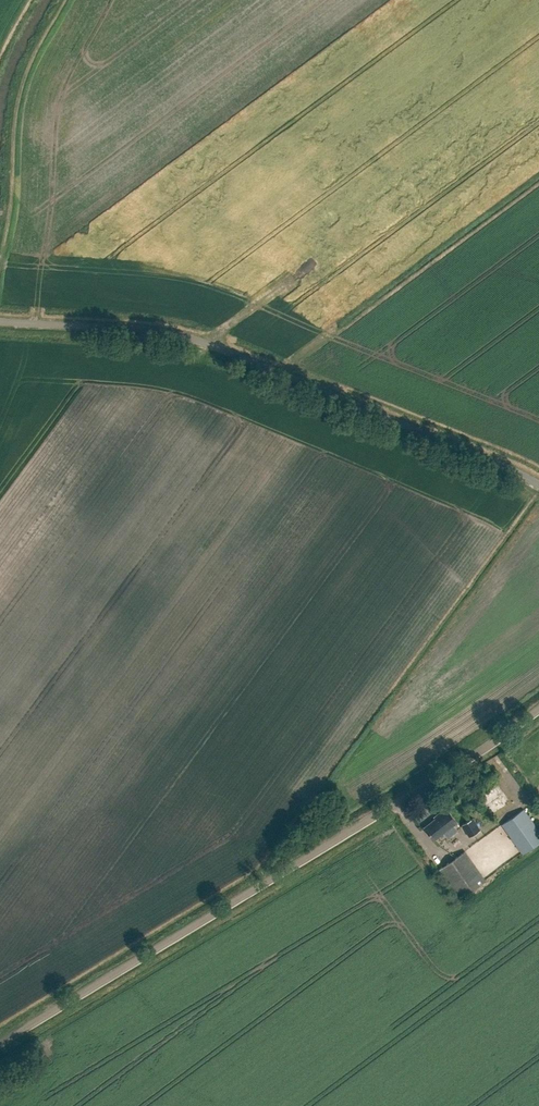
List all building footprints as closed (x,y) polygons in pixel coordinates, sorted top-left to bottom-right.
[(424,827),(434,840),(457,822),(446,808),(434,817),(435,818),(424,827)] [(502,825),(523,854),(538,843),(538,830),(524,810),(502,825)] [(475,818),(462,825),(469,837),(481,830),(475,818)] [(466,851),(440,870),(460,899),(487,881),(466,851)]
